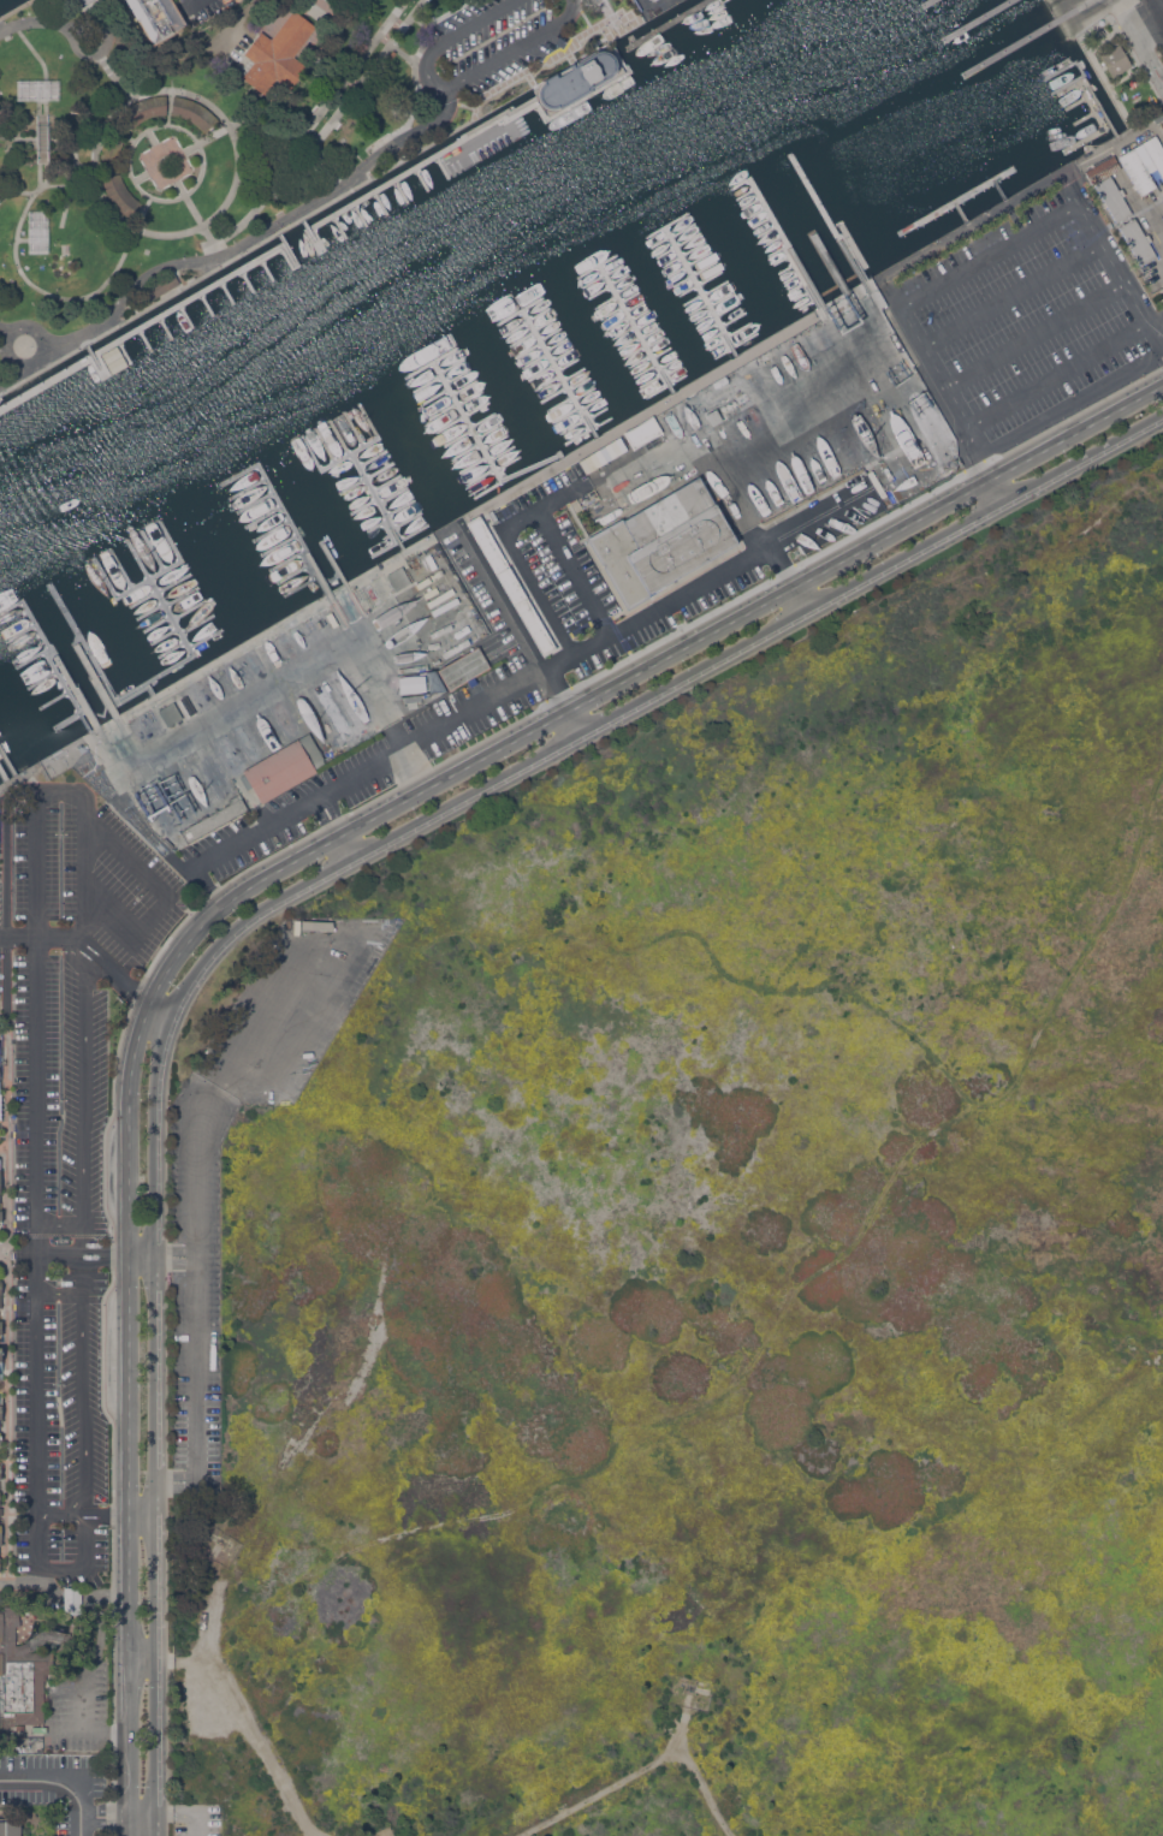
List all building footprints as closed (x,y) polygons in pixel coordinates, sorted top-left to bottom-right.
[(153,46),(127,0),(173,0),(188,26),(153,46)] [(293,10),(316,26),(293,57),(308,67),(291,90),(277,79),(265,94),(243,77),(254,61),(244,54),(261,30),(272,38),(293,10)] [(1112,77),(1099,54),(1120,43),(1132,65),(1112,77)] [(604,49),(606,49),(610,52),(612,54),(615,57),(617,61),(617,66),(615,71),(612,76),(588,88),(587,90),(558,108),(557,107),(550,108),(546,108),(541,106),(539,103),(536,101),(535,96),(536,90),(538,87),(542,82),(542,81),(554,73),(554,76),(599,49),(604,49)] [(131,127),(121,113),(127,107),(135,102),(142,99),(150,96),(159,95),(165,94),(165,113),(161,113),(156,114),(150,115),(143,119),(137,123),(131,127)] [(173,95),(183,96),(191,99),(198,102),(206,107),(212,112),(218,119),(204,131),(200,126),(192,121),(186,118),(179,115),(171,113),(173,95)] [(103,143),(108,131),(124,138),(120,149),(119,159),(101,158),(103,143)] [(1156,135),(1162,147),(1162,177),(1157,167),(1143,142),(1156,135)] [(1149,172),(1134,147),(1143,142),(1157,167),(1149,172)] [(1157,185),(1141,195),(1119,156),(1134,147),(1149,172),(1157,185)] [(1085,171),(1114,155),(1121,167),(1093,184),(1085,171)] [(119,173),(120,178),(123,183),(125,188),(130,194),(133,197),(140,202),(132,219),(126,216),(121,212),(117,208),(112,201),(107,195),(103,188),(101,178),(119,173)] [(1119,189),(1121,188),(1125,194),(1122,196),(1132,213),(1117,221),(1106,204),(1104,206),(1102,202),(1104,201),(1096,184),(1110,174),(1119,189)] [(1131,246),(1128,248),(1127,245),(1129,244),(1119,226),(1134,216),(1145,236),(1149,233),(1152,239),(1149,242),(1157,256),(1141,265),(1131,246)] [(146,302),(141,291),(174,272),(180,283),(146,302)] [(852,305),(850,305),(859,299),(860,301),(864,298),(871,311),(866,314),(867,316),(860,320),(858,319),(854,321),(847,308),(852,305)] [(843,305),(853,322),(829,335),(819,320),(843,305)] [(723,420),(713,426),(706,414),(717,408),(723,420)] [(662,434),(655,417),(625,430),(632,447),(662,434)] [(603,446),(611,462),(587,476),(577,461),(603,446)] [(738,541),(661,587),(661,588),(628,608),(587,537),(622,517),(623,519),(699,475),(738,541)] [(402,565),(411,582),(396,590),(387,575),(402,565)] [(350,584),(355,582),(357,587),(362,583),(367,592),(362,594),(363,598),(358,600),(350,584)] [(474,676),(477,682),(470,685),(467,679),(450,690),(438,670),(479,646),(491,666),(474,676)] [(173,701),(183,717),(168,726),(159,711),(173,701)] [(309,732),(325,759),(322,760),(325,762),(315,767),(318,771),(262,803),(253,786),(248,789),(241,777),(245,773),(243,770),(309,732)] [(201,819),(200,816),(206,814),(207,815),(215,812),(214,809),(216,808),(218,810),(230,803),(227,800),(237,794),(239,798),(242,797),(249,809),(178,848),(177,844),(179,834),(178,836),(177,834),(182,831),(201,819)] [(8,1731),(0,1731),(0,1610),(1,1610),(1,1602),(19,1602),(19,1612),(19,1620),(20,1620),(20,1626),(16,1626),(16,1644),(19,1644),(25,1640),(47,1627),(63,1632),(65,1623),(67,1614),(64,1614),(64,1594),(64,1587),(82,1587),(82,1597),(82,1614),(79,1614),(72,1647),(48,1639),(31,1651),(53,1652),(53,1674),(46,1674),(46,1675),(46,1680),(43,1680),(43,1722),(40,1722),(40,1723),(16,1723),(16,1727),(8,1727),(8,1731)] [(19,1822),(19,1835),(0,1835),(0,1818),(14,1818),(14,1822),(19,1822)]
